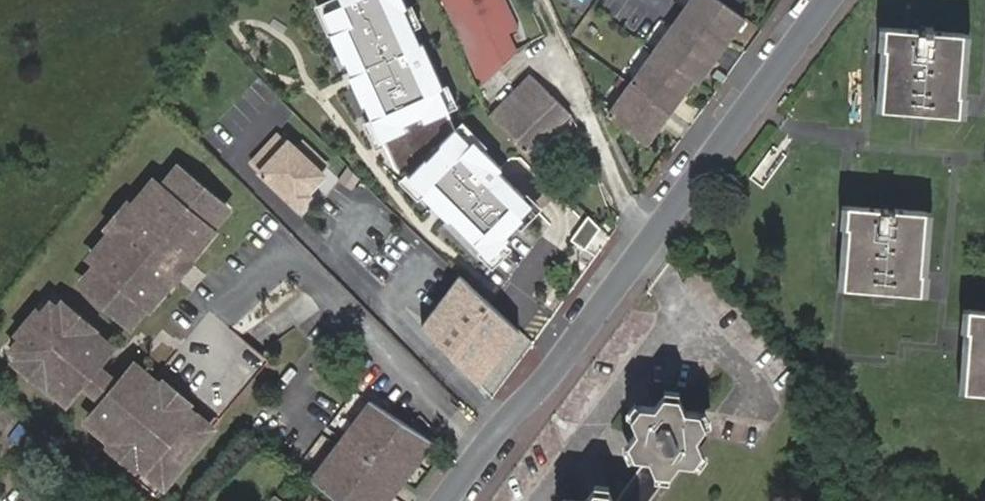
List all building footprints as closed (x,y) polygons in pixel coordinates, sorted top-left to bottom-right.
[(402,0),(319,0),(382,145),(452,115),(402,0)] [(477,86),(515,50),(504,32),(517,25),(503,0),(438,0),(477,86)] [(656,50),(695,78),(699,81),(745,18),(721,0),(692,0),(656,50)] [(923,29),(887,27),(886,47),(898,47),(897,71),(887,70),(885,104),(915,106),(915,110),(962,112),(963,92),(961,91),(963,32),(936,30),(935,25),(923,25),(923,29)] [(887,27),(880,27),(878,47),(882,47),(879,103),(885,104),(887,70),(897,71),(898,47),(886,47),(887,27)] [(970,32),(963,32),(961,91),(963,92),(962,112),(969,112),(969,104),(970,92),(967,92),(970,32)] [(656,50),(632,83),(671,111),(695,78),(656,50)] [(532,76),(491,117),(529,156),(571,114),(532,76)] [(671,111),(632,83),(609,114),(647,143),(658,129),(656,126),(659,122),(662,124),(671,111)] [(297,148),(279,131),(251,161),(299,206),(318,185),(315,183),(324,174),(321,171),(327,164),(304,141),(297,148)] [(539,211),(457,134),(409,184),(490,262),(539,211)] [(81,284),(122,319),(138,300),(144,306),(170,276),(163,270),(178,251),(185,257),(211,225),(204,220),(221,199),(179,165),(163,184),(157,179),(138,202),(132,196),(101,234),(107,239),(91,259),(97,264),(81,284)] [(892,208),(869,206),(845,205),(843,225),(846,225),(843,287),(878,289),(880,268),(850,267),(851,250),(860,250),(862,226),(891,228),(892,211),(892,208)] [(880,268),(878,289),(926,291),(928,271),(925,271),(929,210),(898,208),(898,211),(892,211),(891,228),(862,226),(860,250),(851,250),(850,267),(880,268)] [(928,271),(926,291),(933,291),(934,272),(931,271),(935,210),(929,210),(925,271),(928,271)] [(457,271),(420,322),(476,380),(516,325),(457,271)] [(45,380),(66,397),(77,384),(95,362),(104,351),(83,334),(89,327),(70,310),(64,318),(44,302),(6,348),(25,364),(20,370),(40,386),(45,380)] [(967,305),(966,327),(968,327),(964,388),(984,389),(984,368),(972,367),(974,351),(983,352),(984,328),(984,306),(967,305)] [(984,328),(983,352),(974,351),(972,367),(984,368),(984,328)] [(95,362),(77,384),(97,401),(116,379),(95,362)] [(102,434),(104,440),(153,378),(150,376),(146,379),(127,365),(116,379),(97,401),(86,415),(105,431),(102,434)] [(153,378),(104,440),(140,468),(144,464),(164,481),(206,428),(187,413),(190,407),(153,378)] [(662,392),(653,404),(685,409),(678,395),(662,392)] [(367,398),(306,481),(314,487),(375,403),(367,398)] [(314,487),(334,500),(383,500),(429,438),(375,403),(314,487)] [(634,430),(632,433),(645,458),(677,462),(679,459),(695,437),(698,433),(686,410),(685,409),(653,404),(652,406),(634,430)] [(629,418),(634,430),(652,406),(639,405),(629,418)] [(698,411),(686,410),(698,433),(705,424),(698,411)] [(645,458),(632,433),(625,442),(633,457),(645,458)] [(679,459),(693,462),(702,450),(695,437),(679,459)] [(383,500),(392,500),(435,443),(429,438),(383,500)] [(612,500),(648,500),(677,462),(645,458),(637,468),(644,483),(636,494),(619,491),(612,500)] [(637,468),(619,491),(636,494),(644,483),(637,468)] [(591,488),(585,497),(609,500),(604,490),(591,488)]
